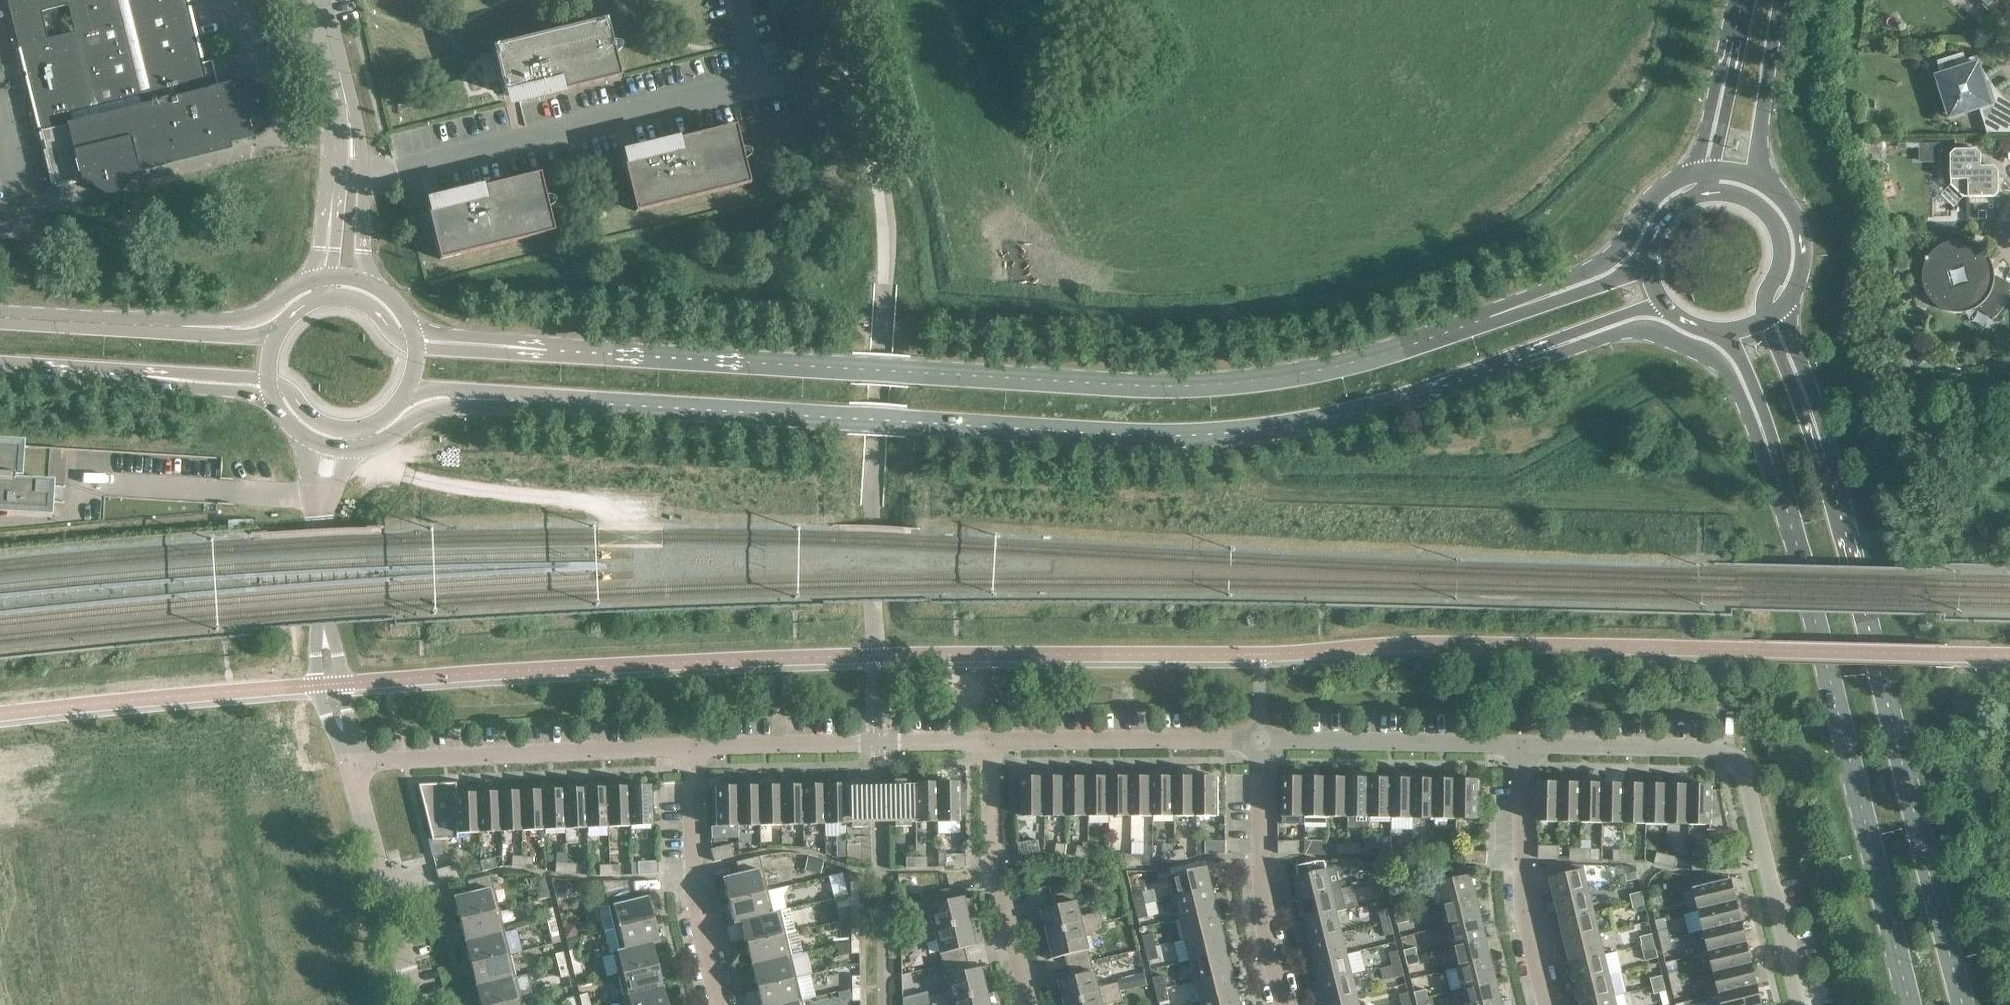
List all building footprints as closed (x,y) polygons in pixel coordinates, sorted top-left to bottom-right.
[(53,187),(81,180),(82,185),(91,183),(93,186),(94,188),(96,189),(98,191),(100,192),(102,193),(106,194),(109,194),(111,194),(113,194),(117,193),(120,192),(122,190),(124,189),(126,187),(127,185),(128,184),(129,183),(130,181),(130,179),(131,177),(131,176),(131,173),(231,149),(230,144),(250,139),(256,136),(262,132),(267,127),(270,120),(272,114),(272,107),(270,100),(267,93),(262,88),(256,84),(250,81),(243,80),(236,81),(208,88),(187,0),(7,0),(53,187)] [(1999,0),(1979,0),(1989,10),(1999,0)] [(492,47),(503,94),(524,89),(526,99),(524,99),(525,101),(620,78),(615,55),(620,51),(621,51),(622,49),(622,48),(622,47),(622,46),(621,45),(620,44),(620,43),(618,43),(612,42),(606,19),(492,47)] [(1946,105),(1950,118),(1980,109),(1987,133),(2009,133),(2009,102),(2004,97),(1998,91),(1996,88),(1990,90),(1986,77),(1987,76),(1984,70),(1982,67),(1980,63),(1979,60),(1977,56),(1965,60),(1963,53),(1937,61),(1942,75),(1937,76),(1946,105)] [(750,183),(736,125),(640,148),(640,150),(642,149),(645,159),(624,164),(636,211),(750,183)] [(1884,157),(1879,141),(1865,141),(1870,157),(1884,157)] [(1994,197),(1999,192),(1998,171),(1994,167),(1981,167),(1981,154),(1977,149),(1955,150),(1951,154),(1951,184),(1964,197),(1994,197)] [(554,231),(540,173),(444,196),(445,198),(447,197),(449,207),(428,212),(440,259),(554,231)] [(1995,275),(1994,269),(1992,263),(1989,257),(1985,252),(1980,248),(1975,244),(1969,242),(1962,241),(1956,241),(1950,242),(1945,243),(1940,246),(1935,249),(1931,253),(1928,258),(1927,257),(1926,257),(1925,258),(1925,259),(1925,260),(1927,261),(1924,267),(1923,274),(1923,280),(1924,286),(1926,292),(1929,297),(1932,302),(1937,306),(1942,309),(1947,311),(1953,313),(1959,313),(1965,312),(1971,311),(1976,308),(1993,318),(1992,318),(1993,319),(1998,315),(2002,311),(2005,306),(2009,299),(2009,296),(2009,283),(1995,275)] [(47,511),(51,447),(0,444),(0,508),(47,511)] [(774,686),(774,675),(763,675),(763,687),(774,686)] [(793,675),(782,675),(782,686),(793,686),(793,675)] [(774,697),(774,686),(763,687),(763,697),(774,697)] [(793,697),(793,686),(782,686),(782,697),(793,697)] [(774,708),(774,697),(763,697),(763,708),(774,708)] [(793,708),(793,697),(782,697),(782,708),(793,708)] [(1110,816),(1110,777),(1088,778),(1088,816),(1110,816)] [(1131,816),(1131,777),(1110,777),(1110,816),(1131,816)] [(1153,816),(1153,777),(1131,777),(1131,816),(1153,816)] [(1175,816),(1174,777),(1153,777),(1153,816),(1175,816)] [(1196,816),(1196,777),(1174,777),(1175,816),(1196,816)] [(1219,777),(1196,777),(1196,816),(1219,816),(1219,777)] [(1045,816),(1045,778),(1022,778),(1022,816),(1045,816)] [(1067,816),(1067,778),(1045,778),(1045,816),(1067,816)] [(1088,816),(1088,778),(1067,778),(1067,816),(1088,816)] [(1282,816),(1305,816),(1306,778),(1283,778),(1282,816)] [(1327,778),(1306,778),(1305,816),(1327,817),(1327,778)] [(1349,779),(1327,778),(1327,817),(1348,817),(1349,779)] [(894,780),(894,784),(879,784),(866,784),(866,780),(850,780),(850,785),(846,785),(847,823),(851,823),(851,827),(867,827),(867,819),(880,818),(894,818),(894,827),(910,826),(910,822),(914,822),(913,784),(909,784),(909,779),(894,780)] [(1371,779),(1349,779),(1348,817),(1370,817),(1371,779)] [(1392,779),(1371,779),(1370,817),(1392,818),(1392,779)] [(1414,780),(1392,779),(1392,818),(1413,818),(1414,780)] [(1435,780),(1414,780),(1413,818),(1435,818),(1435,780)] [(1457,780),(1435,780),(1435,818),(1456,819),(1457,780)] [(1480,781),(1457,780),(1456,819),(1479,819),(1480,781)] [(456,794),(455,782),(417,784),(432,840),(457,838),(457,833),(456,833),(454,794),(456,794)] [(937,822),(936,783),(913,784),(914,822),(937,822)] [(959,783),(936,783),(937,822),(960,821),(959,783)] [(1538,783),(1537,821),(1560,822),(1560,783),(1538,783)] [(1582,784),(1560,783),(1560,822),(1581,822),(1582,784)] [(1604,784),(1582,784),(1581,822),(1603,823),(1604,784)] [(1625,785),(1604,784),(1603,823),(1624,823),(1625,785)] [(824,824),(823,785),(802,786),(803,824),(824,824)] [(847,823),(846,785),(823,785),(824,824),(847,823)] [(1647,785),(1625,785),(1624,823),(1646,823),(1647,785)] [(1668,785),(1647,785),(1646,823),(1668,824),(1668,785)] [(1690,786),(1668,785),(1668,824),(1689,824),(1690,786)] [(651,786),(628,787),(630,825),(652,824),(651,786)] [(759,825),(759,786),(737,787),(738,825),(759,825)] [(781,824),(780,786),(759,786),(759,825),(781,824)] [(803,824),(802,786),(780,786),(781,824),(803,824)] [(1713,786),(1690,786),(1689,824),(1710,825),(1712,825),(1713,789),(1713,786)] [(630,825),(628,787),(606,788),(608,826),(630,825)] [(738,825),(737,787),(714,787),(715,826),(738,825)] [(608,826),(606,788),(585,789),(586,827),(608,826)] [(586,827),(585,789),(563,790),(565,828),(586,827)] [(1722,789),(1713,789),(1712,825),(1710,825),(1710,830),(1708,829),(1708,831),(1730,831),(1722,789)] [(565,828),(563,790),(542,791),(543,829),(565,828)] [(543,829),(542,791),(520,792),(522,830),(543,829)] [(500,831),(499,792),(477,793),(479,832),(500,831)] [(522,830),(520,792),(499,792),(500,831),(522,830)] [(479,832),(477,793),(456,794),(454,794),(456,833),(457,833),(479,832)] [(846,836),(838,836),(838,848),(846,848),(846,836)] [(1038,840),(1017,845),(1020,857),(1041,852),(1038,840)] [(1226,853),(1226,840),(1205,841),(1205,854),(1226,853)] [(1278,841),(1279,853),(1299,853),(1299,840),(1278,841)] [(1205,854),(1205,841),(1196,841),(1196,855),(1205,854)] [(1056,843),(1055,854),(1066,854),(1067,844),(1056,843)] [(1316,843),(1316,854),(1326,854),(1326,843),(1316,843)] [(1338,843),(1337,854),(1348,854),(1348,844),(1338,843)] [(731,844),(710,849),(713,861),(734,856),(731,844)] [(1358,844),(1348,844),(1348,854),(1358,854),(1358,844)] [(1381,844),(1381,855),(1391,855),(1391,844),(1381,844)] [(1402,844),(1391,844),(1391,855),(1401,855),(1402,844)] [(1424,845),(1422,856),(1433,857),(1434,847),(1424,845)] [(1539,845),(1538,858),(1559,859),(1559,846),(1539,845)] [(1078,846),(1076,856),(1086,859),(1088,848),(1078,846)] [(1444,848),(1434,847),(1433,857),(1443,859),(1444,848)] [(1098,851),(1088,848),(1086,859),(1096,861),(1098,851)] [(1185,848),(1175,851),(1177,861),(1187,859),(1185,848)] [(1570,848),(1570,859),(1581,859),(1581,849),(1570,848)] [(1591,849),(1581,849),(1581,859),(1591,859),(1591,849)] [(1614,849),(1613,860),(1624,860),(1624,850),(1614,849)] [(1634,850),(1624,850),(1624,860),(1634,861),(1634,850)] [(1177,861),(1175,851),(1165,853),(1167,863),(1177,861)] [(1657,852),(1654,863),(1664,865),(1667,855),(1657,852)] [(965,866),(965,854),(945,854),(945,867),(965,866)] [(1121,854),(1121,865),(1131,865),(1131,854),(1121,854)] [(1142,855),(1131,854),(1131,865),(1142,865),(1142,855)] [(512,855),(512,866),(522,867),(523,856),(512,855)] [(1677,858),(1667,855),(1664,865),(1674,868),(1677,858)] [(533,857),(523,856),(522,867),(532,868),(533,857)] [(723,877),(728,900),(768,891),(759,856),(736,862),(739,873),(723,877)] [(915,867),(915,856),(904,857),(905,867),(915,867)] [(925,856),(915,856),(915,867),(925,867),(925,856)] [(480,860),(482,871),(493,869),(490,858),(480,860)] [(825,874),(827,861),(809,859),(807,872),(825,874)] [(1689,859),(1688,870),(1699,870),(1699,860),(1689,859)] [(658,874),(658,861),(637,861),(637,874),(658,874)] [(556,862),(555,872),(565,873),(566,862),(556,862)] [(576,863),(566,862),(565,873),(576,874),(576,863)] [(455,864),(435,869),(438,882),(459,877),(455,864)] [(620,864),(610,865),(610,875),(620,875),(620,864)] [(610,875),(610,865),(599,865),(599,875),(610,875)] [(1170,876),(1175,897),(1213,888),(1208,866),(1170,876)] [(1380,879),(1377,866),(1368,868),(1371,881),(1380,879)] [(1295,877),(1300,899),(1342,888),(1337,867),(1295,877)] [(1550,877),(1555,899),(1589,891),(1584,869),(1550,877)] [(1639,879),(1637,871),(1625,874),(1627,882),(1639,879)] [(499,910),(491,875),(467,881),(470,892),(454,896),(460,919),(499,910)] [(1437,883),(1442,905),(1476,896),(1471,875),(1437,883)] [(1383,892),(1380,879),(1371,881),(1374,894),(1383,892)] [(1694,888),(1700,910),(1737,901),(1732,879),(1694,888)] [(858,894),(858,882),(850,882),(850,894),(858,894)] [(606,894),(608,905),(601,907),(599,911),(604,931),(653,919),(648,896),(632,900),(629,888),(606,894)] [(911,925),(913,934),(968,921),(965,907),(970,906),(968,896),(962,897),(962,896),(952,899),(949,888),(925,894),(927,905),(931,920),(911,925)] [(1218,909),(1213,888),(1175,897),(1181,918),(1218,909)] [(1347,909),(1342,888),(1300,899),(1305,920),(1337,912),(1347,909)] [(1045,920),(1049,934),(1104,920),(1101,911),(1081,916),(1078,901),(1077,901),(1075,890),(1050,896),(1053,907),(1043,910),(1037,911),(1040,921),(1045,920)] [(773,912),(768,891),(728,900),(734,923),(780,911),(780,910),(773,912)] [(1595,912),(1589,891),(1555,899),(1560,920),(1595,912)] [(1143,892),(1132,894),(1135,907),(1146,904),(1143,892)] [(1644,900),(1642,892),(1630,895),(1632,903),(1644,900)] [(858,906),(858,894),(850,894),(850,906),(858,906)] [(1482,917),(1476,896),(1442,905),(1447,926),(1482,917)] [(1660,896),(1650,899),(1652,909),(1663,907),(1660,896)] [(1646,907),(1644,900),(1632,903),(1634,910),(1646,907)] [(1742,922),(1737,901),(1700,910),(1705,931),(1742,922)] [(1149,917),(1146,904),(1135,907),(1138,920),(1149,917)] [(1405,905),(1394,908),(1396,916),(1407,913),(1405,905)] [(555,920),(552,908),(544,910),(547,921),(555,920)] [(1390,921),(1387,908),(1378,910),(1382,923),(1390,921)] [(1223,930),(1218,909),(1181,918),(1186,939),(1223,930)] [(505,932),(499,910),(460,919),(465,941),(505,932)] [(785,933),(780,911),(734,923),(734,924),(741,922),(746,943),(785,933)] [(1342,933),(1337,912),(1305,920),(1310,941),(1342,933)] [(1600,933),(1595,912),(1560,920),(1566,941),(1600,933)] [(1409,921),(1407,913),(1396,916),(1398,924),(1409,921)] [(1487,938),(1482,917),(1447,926),(1452,947),(1487,938)] [(659,941),(653,919),(604,931),(609,953),(613,952),(659,941)] [(558,931),(555,920),(547,921),(550,933),(558,931)] [(1106,930),(1104,920),(1049,934),(1052,948),(1047,949),(1049,959),(1054,958),(1055,958),(1065,956),(1067,967),(1092,961),(1089,950),(1090,950),(1086,935),(1106,930)] [(971,934),(968,921),(913,934),(915,944),(935,939),(939,954),(939,953),(942,965),(966,959),(964,947),(974,945),(979,943),(977,933),(971,934)] [(1394,933),(1390,921),(1382,923),(1385,936),(1394,933)] [(1747,943),(1742,922),(1705,931),(1710,952),(1747,943)] [(571,926),(564,928),(566,939),(578,936),(576,929),(571,926)] [(859,941),(859,929),(851,929),(851,941),(859,941)] [(1668,929),(1658,932),(1660,942),(1671,939),(1668,929)] [(1228,951),(1223,930),(1186,939),(1191,960),(1228,951)] [(510,954),(505,932),(465,941),(471,964),(510,954)] [(791,956),(785,933),(746,943),(752,965),(791,956)] [(1348,954),(1342,933),(1310,941),(1315,961),(1348,954)] [(1605,954),(1600,933),(1566,941),(1571,962),(1605,954)] [(1153,934),(1142,936),(1146,949),(1156,946),(1153,934)] [(1654,942),(1652,934),(1641,937),(1642,945),(1654,942)] [(1492,959),(1487,938),(1452,947),(1458,968),(1492,959)] [(1673,949),(1671,939),(1660,942),(1663,952),(1673,949)] [(659,942),(659,941),(613,952),(618,975),(657,965),(652,944),(659,942)] [(859,953),(859,941),(851,941),(851,953),(859,953)] [(1656,949),(1654,942),(1642,945),(1644,952),(1656,949)] [(1752,964),(1747,943),(1710,952),(1715,973),(1752,964)] [(1159,959),(1156,946),(1146,949),(1149,962),(1159,959)] [(1416,947),(1404,950),(1406,958),(1418,955),(1416,947)] [(577,949),(569,951),(572,962),(579,960),(577,949)] [(1401,963),(1398,950),(1389,952),(1392,965),(1401,963)] [(1233,972),(1228,951),(1191,960),(1196,981),(1233,972)] [(566,964),(563,952),(555,954),(558,966),(566,964)] [(515,976),(510,954),(471,964),(476,986),(515,976)] [(1353,975),(1348,954),(1315,961),(1320,983),(1353,975)] [(1610,975),(1605,954),(1571,962),(1576,983),(1610,975)] [(1419,963),(1418,955),(1406,958),(1408,966),(1419,963)] [(796,978),(791,956),(752,965),(757,987),(796,978)] [(969,970),(966,959),(942,965),(945,976),(944,976),(948,990),(928,995),(930,1004),(985,991),(982,978),(987,976),(985,966),(979,968),(979,967),(969,970)] [(1497,980),(1492,959),(1458,968),(1463,989),(1497,980)] [(582,972),(579,960),(572,962),(574,974),(582,972)] [(1095,972),(1092,961),(1067,967),(1070,978),(1060,980),(1060,981),(1055,982),(1057,992),(1063,991),(1066,1004),(1121,991),(1118,982),(1099,986),(1095,972)] [(1404,975),(1401,963),(1392,965),(1395,978),(1404,975)] [(568,976),(566,964),(558,966),(561,978),(568,976)] [(1757,985),(1752,964),(1715,973),(1720,994),(1757,985)] [(663,987),(657,965),(618,975),(623,997),(663,987)] [(1679,971),(1668,974),(1671,984),(1681,981),(1679,971)] [(1239,993),(1233,972),(1196,981),(1201,1002),(1239,993)] [(1142,973),(1121,978),(1124,990),(1145,984),(1142,973)] [(1358,996),(1353,975),(1320,983),(1326,1003),(1358,996)] [(1615,996),(1610,975),(1576,983),(1581,1004),(1615,996)] [(515,976),(476,986),(481,1004),(493,1004),(521,998),(515,976)] [(860,988),(859,976),(851,976),(852,988),(860,988)] [(1163,976),(1153,978),(1156,991),(1166,988),(1163,976)] [(1664,984),(1662,976),(1651,979),(1653,987),(1664,984)] [(796,978),(757,987),(761,1004),(782,1004),(802,1000),(796,978)] [(1497,980),(1463,989),(1467,1004),(1486,1004),(1502,1001),(1497,980)] [(1684,991),(1681,981),(1671,984),(1673,994),(1684,991)] [(1666,991),(1664,984),(1653,987),(1655,994),(1666,991)] [(1757,985),(1720,994),(1723,1004),(1762,1004),(1757,985)] [(663,987),(623,997),(625,1004),(667,1004),(663,987)] [(860,1000),(860,988),(852,988),(852,1000),(860,1000)] [(1169,1001),(1166,988),(1156,991),(1159,1004),(1169,1001)] [(1426,989),(1414,992),(1416,1000),(1428,997),(1426,989)] [(985,991),(930,1004),(989,1004),(985,991)] [(1121,991),(1066,1004),(1106,1004),(1123,1001),(1121,991)] [(1408,992),(1399,994),(1402,1004),(1410,1004),(1411,1004),(1408,992)] [(580,995),(582,1004),(589,1004),(590,1004),(587,993),(580,995)] [(1239,993),(1201,1002),(1202,1004),(1241,1004),(1239,993)] [(574,996),(566,998),(567,1004),(576,1004),(574,996)] [(1358,996),(1326,1003),(1326,1004),(1360,1004),(1358,996)] [(1615,996),(1581,1004),(1617,1004),(1615,996)]
